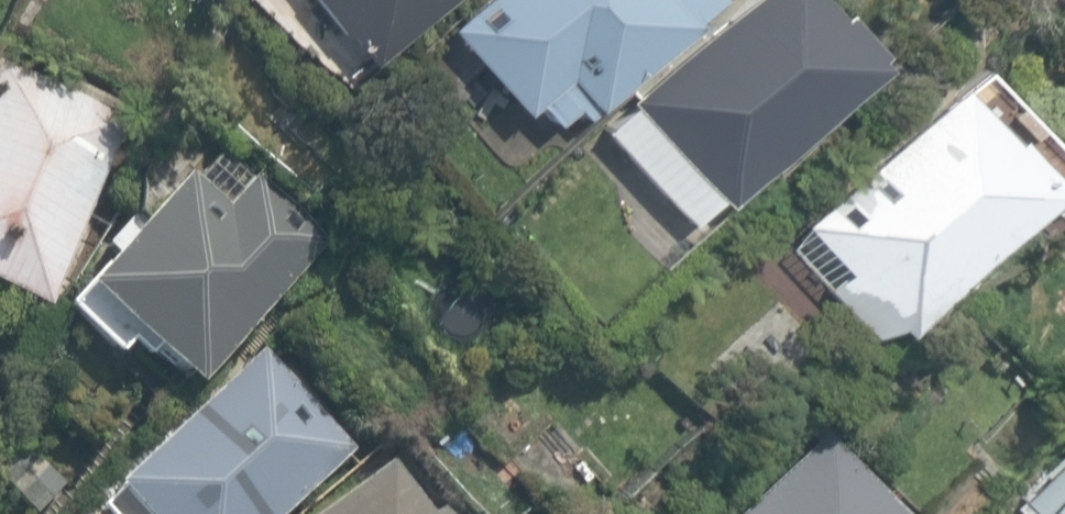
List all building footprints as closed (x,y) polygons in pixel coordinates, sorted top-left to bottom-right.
[(374,54),(444,0),(332,0),(374,54)] [(449,14),(522,105),(534,95),(555,120),(708,0),(468,0),(449,14)] [(832,0),(727,0),(595,117),(661,191),(687,168),(716,200),(880,53),(832,0)] [(0,52),(0,289),(35,305),(123,104),(0,52)] [(1049,176),(957,75),(784,231),(876,331),(1049,176)] [(206,200),(168,166),(60,289),(177,390),(314,235),(235,166),(206,200)] [(264,342),(106,475),(139,513),(276,513),(354,448),(264,342)] [(823,422),(722,513),(909,513),(823,422)] [(1014,513),(1064,513),(1064,468),(1014,513)] [(405,469),(339,513),(436,513),(405,469)]
